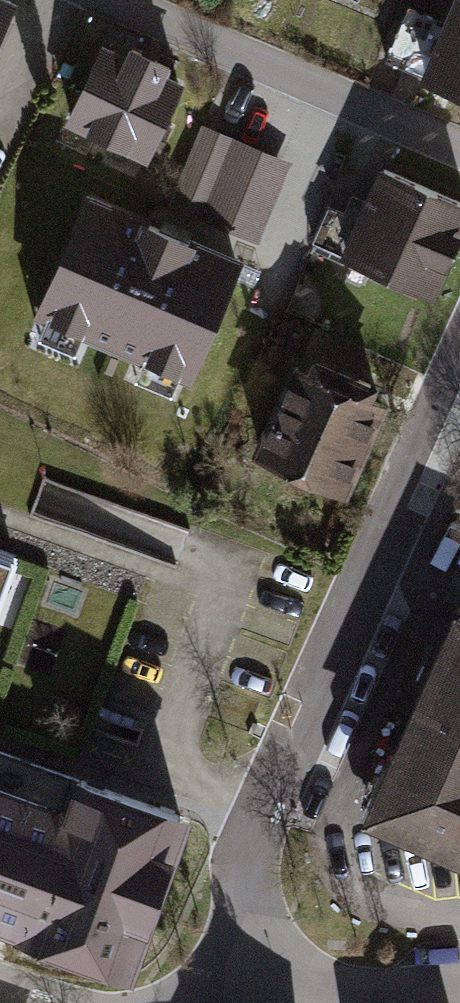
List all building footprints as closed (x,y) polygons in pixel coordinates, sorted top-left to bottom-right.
[(429,84),(459,96),(459,0),(429,84)] [(424,64),(433,9),(401,4),(392,59),(424,64)] [(171,74),(89,40),(59,112),(142,146),(171,74)] [(171,200),(260,238),(295,155),(206,118),(171,200)] [(376,164),(344,242),(435,279),(459,216),(459,198),(376,164)] [(229,292),(75,236),(39,333),(193,389),(229,292)] [(379,393),(295,360),(259,450),(342,483),(379,393)] [(365,814),(459,786),(459,624),(449,619),(365,814)] [(0,753),(0,926),(134,972),(187,816),(0,753)] [(365,814),(459,854),(459,786),(365,814)]
